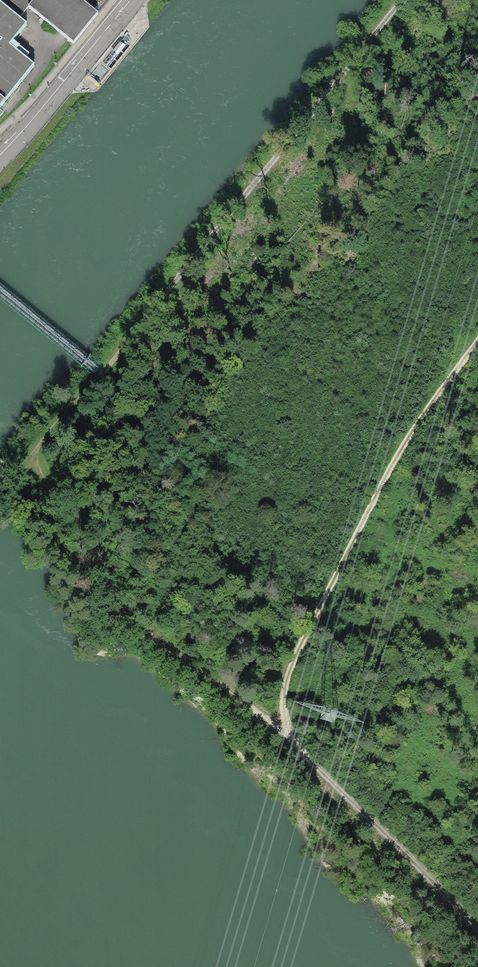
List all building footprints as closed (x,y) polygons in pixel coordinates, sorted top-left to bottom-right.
[(34,60),(9,40),(32,11),(68,40),(94,8),(84,0),(0,0),(0,103),(34,60)]
